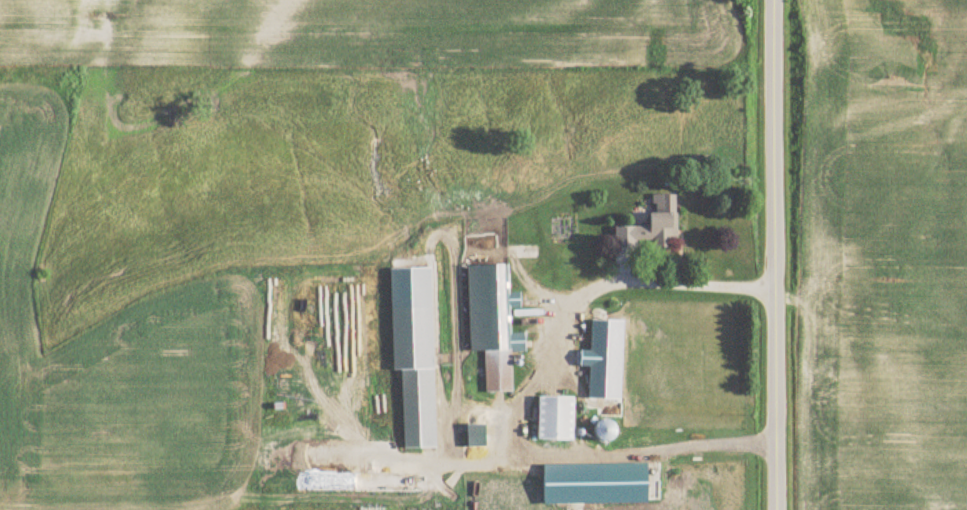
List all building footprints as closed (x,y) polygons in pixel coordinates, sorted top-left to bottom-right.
[(677,195),(650,194),(649,227),(634,227),(634,245),(675,246),(677,195)] [(485,392),(513,392),(512,352),(526,352),(526,333),(511,333),(511,313),(521,312),(521,293),(509,293),(509,264),(483,265),(485,392)] [(433,369),(402,369),(403,398),(410,398),(410,418),(405,418),(405,447),(422,446),(422,421),(434,421),(433,369)] [(590,395),(603,396),(604,373),(590,373),(590,395)] [(573,439),(573,396),(537,396),(537,439),(573,439)]
